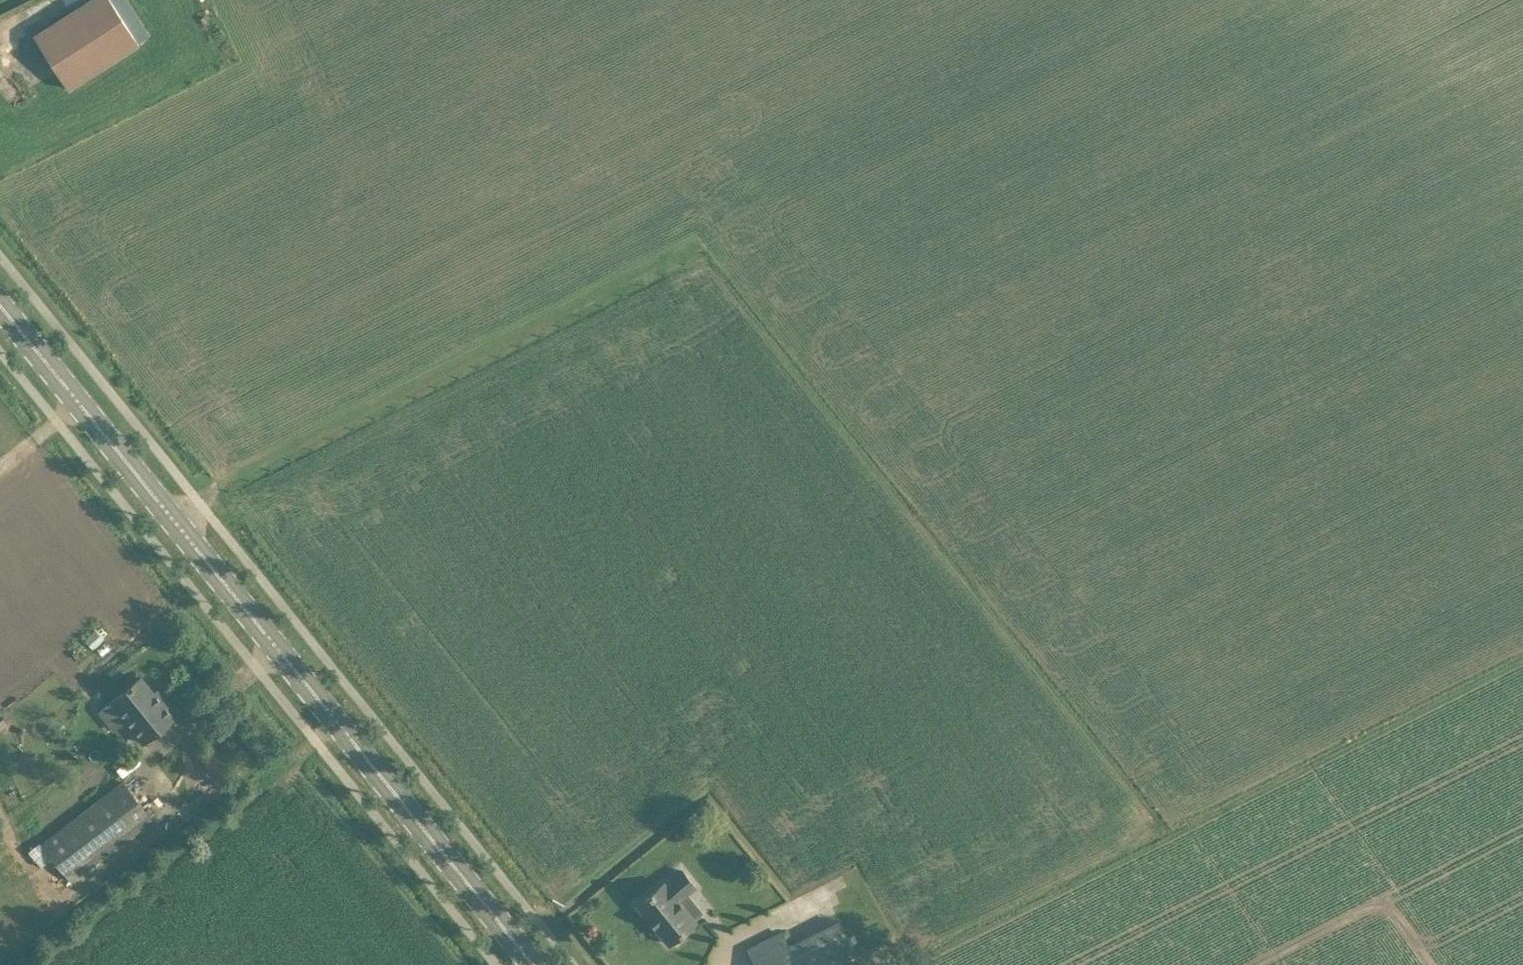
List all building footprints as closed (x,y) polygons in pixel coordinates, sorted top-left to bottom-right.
[(68,88),(139,43),(111,0),(90,0),(35,36),(68,88)] [(11,494),(0,481),(0,503),(11,494)] [(105,642),(98,648),(103,654),(110,648),(105,642)] [(110,701),(143,742),(176,715),(163,698),(160,700),(140,677),(110,701)] [(85,702),(79,706),(82,712),(89,707),(85,702)] [(0,720),(0,730),(9,723),(4,717),(0,720)] [(42,842),(72,881),(152,819),(123,781),(42,842)] [(664,882),(637,904),(669,943),(672,940),(677,941),(681,938),(681,934),(695,921),(678,900),(685,895),(695,887),(682,870),(665,884),(664,882)] [(757,964),(831,964),(855,953),(838,919),(789,944),(782,932),(749,949),(757,964)]
